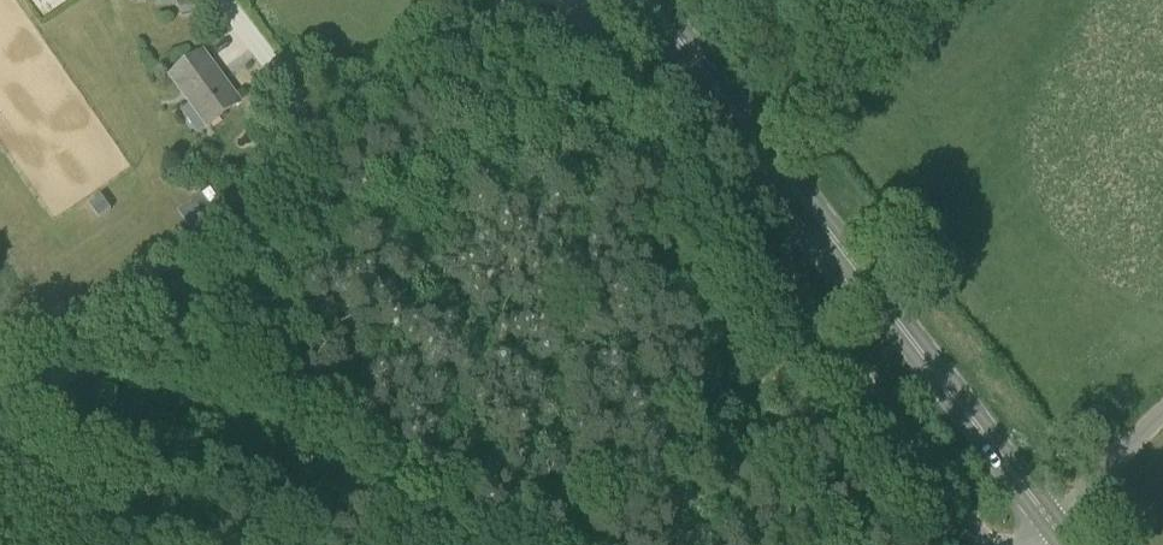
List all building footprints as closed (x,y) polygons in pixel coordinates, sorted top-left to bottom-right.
[(194,0),(191,0),(179,2),(181,16),(197,12),(194,0)] [(207,126),(239,103),(203,53),(171,76),(207,126)] [(218,217),(201,194),(189,203),(206,226),(218,217)] [(101,196),(89,205),(99,219),(111,211),(101,196)]
